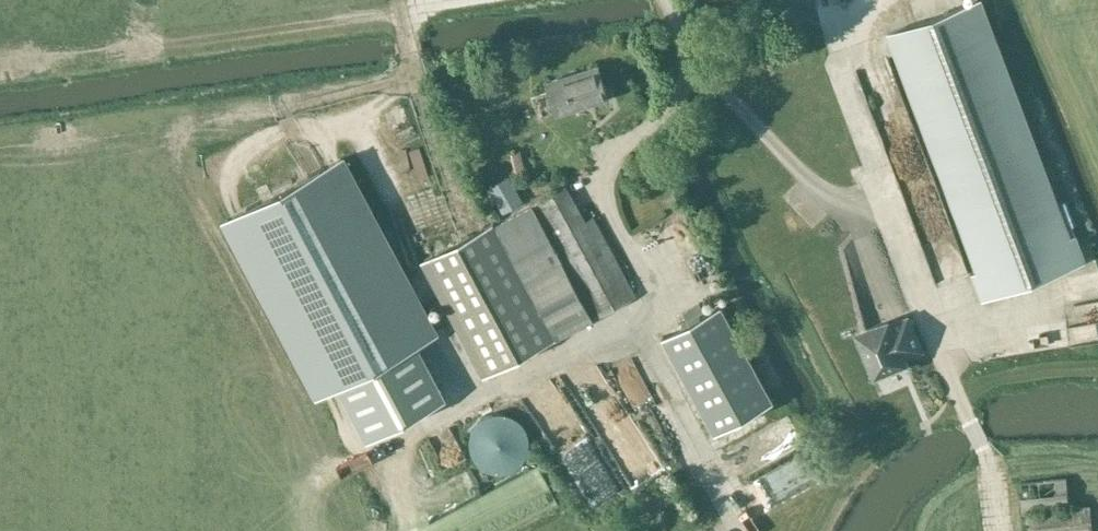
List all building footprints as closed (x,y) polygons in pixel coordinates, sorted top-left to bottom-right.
[(1086,258),(1077,233),(1069,236),(979,0),(972,0),(892,31),(982,269),(974,272),(983,297),(1086,258)] [(549,80),(560,112),(608,97),(598,64),(549,80)] [(553,136),(568,131),(563,117),(549,121),(553,136)] [(445,397),(416,342),(438,330),(345,156),(225,220),(317,394),(338,383),(367,438),(445,397)] [(495,194),(503,210),(523,199),(514,183),(495,194)] [(453,244),(422,260),(482,376),(514,359),(595,317),(638,293),(594,214),(588,219),(569,185),(533,202),(453,244)] [(721,304),(663,336),(715,432),(773,400),(721,304)] [(925,353),(909,314),(891,321),(889,317),(853,332),(873,381),(909,366),(907,360),(925,353)] [(609,357),(629,399),(648,390),(627,348),(609,357)] [(505,412),(502,412),(496,412),(492,413),(486,415),(480,419),(475,425),(472,432),(470,439),(470,448),(473,455),(477,460),(481,465),(487,469),(493,471),(499,472),(507,471),(514,469),(518,466),(524,461),(527,456),(529,449),(530,442),(529,436),(527,429),(523,422),(519,418),(513,415),(505,412)] [(1069,506),(1067,476),(1019,481),(1022,511),(1069,506)] [(634,518),(645,512),(638,498),(626,504),(634,518)] [(1091,505),(1022,511),(1024,530),(1093,530),(1091,505)]
